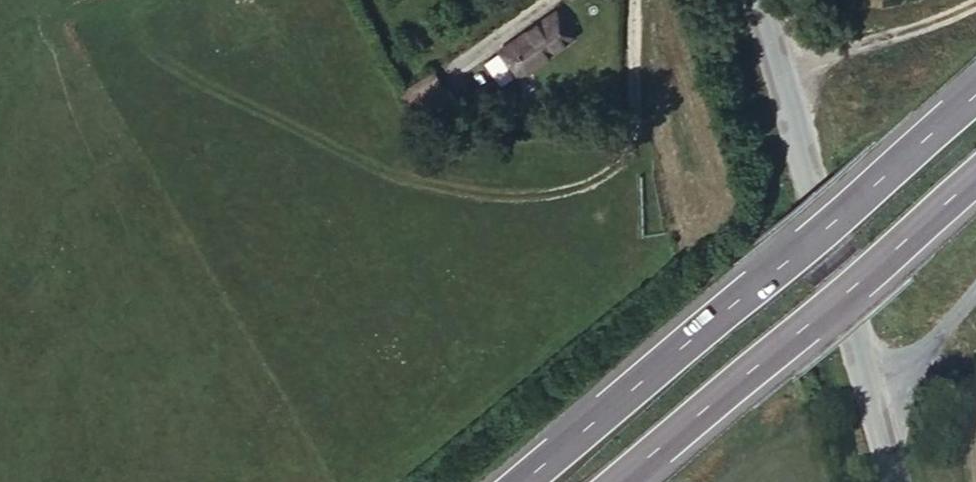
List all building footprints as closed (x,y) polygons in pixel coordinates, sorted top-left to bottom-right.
[(508,79),(566,41),(550,17),(492,54),(508,79)] [(396,100),(414,131),(447,113),(428,81),(396,100)]
